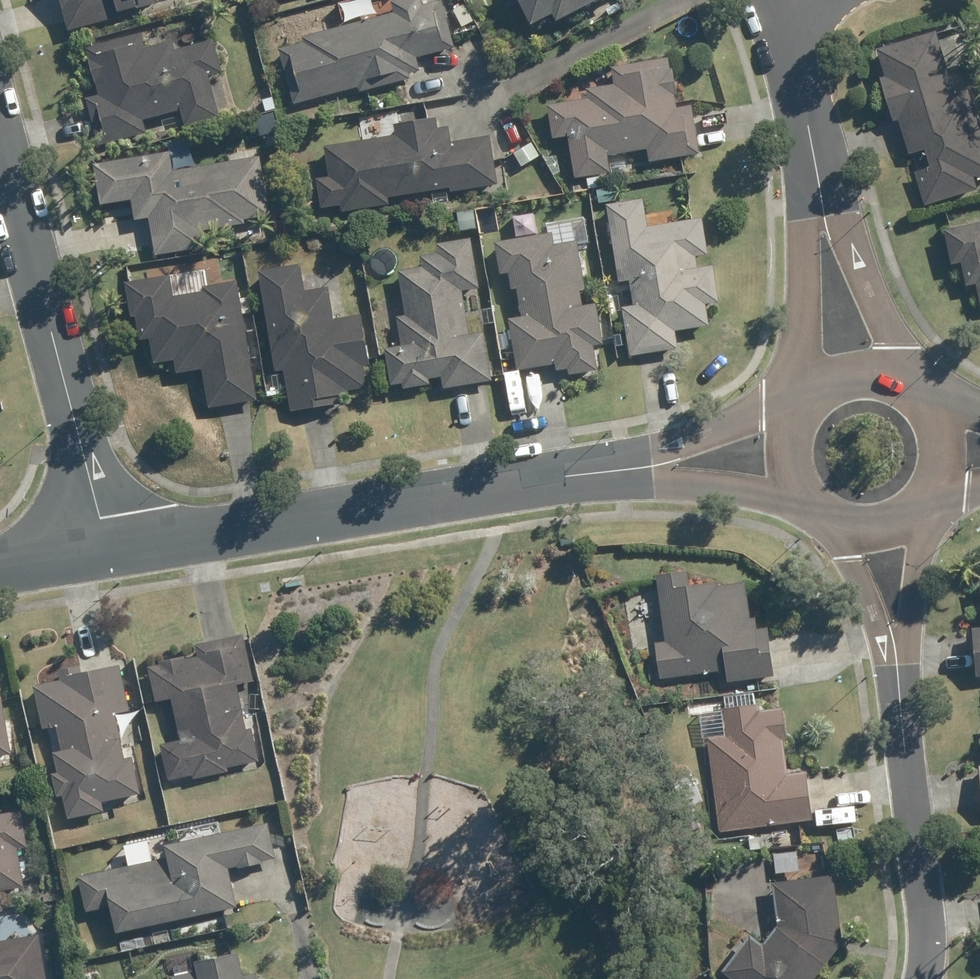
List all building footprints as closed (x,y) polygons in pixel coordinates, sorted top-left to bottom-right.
[(65,30),(158,3),(157,0),(57,0),(65,30)] [(393,14),(300,37),(302,43),(277,49),(291,103),(356,86),(357,91),(408,78),(406,73),(417,71),(414,57),(452,48),(439,0),(437,0),(419,5),(418,0),(396,0),(390,1),(393,14)] [(526,24),(548,12),(552,21),(593,0),(514,0),(526,24)] [(616,3),(605,9),(608,16),(620,10),(616,3)] [(879,80),(892,120),(897,119),(908,153),(922,149),(928,168),(913,173),(924,205),(976,189),(973,180),(979,177),(979,136),(966,91),(954,94),(934,31),(875,49),(884,78),(879,80)] [(139,33),(84,48),(97,95),(84,99),(97,146),(145,133),(141,120),(177,109),(182,127),(218,116),(207,76),(220,72),(211,40),(173,50),(170,41),(143,49),(139,33)] [(587,99),(546,106),(551,138),(567,135),(574,179),(584,176),(586,190),(601,188),(599,175),(608,173),(605,155),(646,148),(648,161),(698,154),(690,106),(674,108),(673,96),(675,96),(671,68),(668,68),(666,57),(609,67),(613,84),(585,89),(587,99)] [(271,96),(260,99),(264,112),(274,109),(271,96)] [(394,136),(323,148),(328,176),(314,178),(319,207),(338,204),(339,212),(386,204),(385,198),(449,187),(450,192),(495,184),(487,136),(449,142),(447,127),(435,129),(434,118),(392,125),(394,136)] [(530,143),(513,153),(520,166),(538,156),(530,143)] [(167,153),(92,165),(97,203),(129,199),(132,219),(147,216),(153,254),(201,247),(199,230),(243,224),(242,219),(267,215),(257,157),(170,170),(167,153)] [(641,200),(605,205),(617,281),(628,279),(632,306),(622,308),(630,356),(675,349),(673,331),(707,326),(704,304),(717,302),(711,265),(695,268),(694,257),(706,255),(700,218),(645,227),(641,200)] [(481,229),(482,236),(501,232),(497,209),(478,213),(481,229)] [(473,211),(456,214),(459,231),(476,228),(473,211)] [(292,220),(274,222),(276,235),(293,232),(292,220)] [(937,233),(945,266),(954,264),(959,289),(969,286),(975,312),(979,311),(979,223),(937,233)] [(507,319),(516,371),(553,363),(556,372),(565,371),(566,377),(597,371),(592,346),(601,345),(593,304),(580,306),(577,290),(584,290),(575,240),(552,244),(550,232),(492,243),(498,273),(507,271),(510,288),(515,288),(520,317),(507,319)] [(435,244),(437,254),(419,257),(421,267),(397,271),(410,344),(383,349),(390,385),(400,383),(401,389),(427,385),(426,378),(439,376),(442,389),(489,381),(481,332),(468,334),(460,291),(477,289),(468,238),(435,244)] [(372,391),(368,369),(374,367),(366,318),(339,322),(333,290),(309,294),(305,266),(265,273),(282,372),(290,371),(297,413),(344,405),(343,396),(372,391)] [(205,288),(206,293),(176,298),(173,278),(129,285),(134,317),(140,316),(143,340),(155,338),(159,365),(178,362),(180,374),(206,369),(213,409),(261,402),(247,316),(258,314),(255,298),(244,300),(242,282),(205,288)] [(657,577),(664,642),(655,643),(658,677),(724,670),(726,681),(770,676),(765,629),(755,629),(753,618),(747,619),(743,585),(714,588),(714,584),(687,587),(685,573),(657,577)] [(971,629),(974,677),(979,676),(979,628),(971,629)] [(241,636),(194,645),(196,658),(182,661),(181,658),(159,662),(159,665),(147,668),(154,702),(171,698),(179,741),(159,745),(167,781),(191,775),(192,779),(226,772),(225,769),(256,762),(250,728),(244,730),(234,685),(250,681),(241,636)] [(54,726),(60,750),(51,752),(55,773),(50,774),(55,796),(62,794),(68,819),(102,811),(100,803),(138,795),(130,757),(122,759),(111,714),(127,710),(117,665),(77,674),(76,667),(57,672),(59,681),(31,687),(41,728),(54,726)] [(8,755),(0,705),(0,757),(8,755)] [(720,709),(723,737),(707,739),(714,805),(718,804),(721,831),(810,820),(804,773),(785,776),(781,740),(784,739),(781,709),(757,711),(756,705),(720,709)] [(21,887),(15,849),(25,848),(18,811),(0,814),(0,891),(21,887)] [(266,823),(161,845),(165,860),(77,878),(83,912),(108,906),(113,932),(234,908),(225,868),(235,866),(236,868),(261,863),(260,861),(273,858),(266,823)] [(748,839),(750,851),(758,850),(756,838),(748,839)] [(730,978),(812,978),(840,942),(832,876),(771,883),(777,926),(761,947),(747,935),(720,971),(730,978)] [(37,936),(0,942),(0,978),(43,978),(37,936)] [(169,978),(256,978),(255,973),(240,977),(235,954),(192,963),(194,972),(169,978)] [(107,955),(95,959),(97,965),(109,962),(107,955)]
